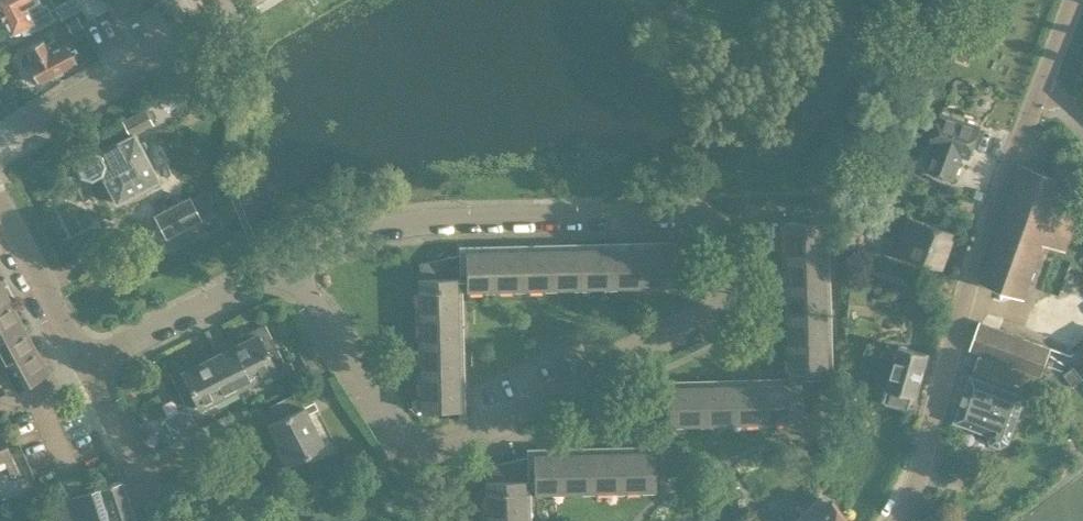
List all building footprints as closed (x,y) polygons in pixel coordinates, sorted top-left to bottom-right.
[(10,34),(22,27),(25,33),(52,19),(44,4),(40,7),(37,0),(0,0),(0,16),(10,34)] [(53,7),(60,19),(80,8),(81,10),(86,19),(88,18),(106,9),(101,0),(66,0),(53,7)] [(76,17),(67,23),(72,32),(81,27),(76,17)] [(36,84),(76,62),(65,42),(58,46),(54,39),(43,44),(41,40),(24,49),(30,61),(25,63),(36,84)] [(955,56),(966,60),(971,47),(960,43),(955,56)] [(80,175),(90,177),(99,173),(115,203),(158,181),(142,151),(145,149),(142,143),(139,145),(133,134),(151,124),(144,111),(122,122),(129,136),(97,153),(88,150),(78,155),(75,166),(80,175)] [(963,155),(969,158),(981,127),(942,113),(931,144),(937,146),(928,170),(954,179),(963,155)] [(1066,250),(1082,206),(1061,179),(1023,164),(982,281),(1025,296),(1044,242),(1066,250)] [(220,200),(213,187),(189,199),(202,223),(213,217),(208,207),(220,200)] [(189,200),(156,217),(166,237),(200,220),(189,200)] [(796,217),(796,223),(783,223),(787,383),(667,387),(668,406),(662,406),(662,412),(668,412),(668,425),(800,422),(801,422),(801,419),(816,419),(823,373),(826,373),(821,222),(802,222),(802,217),(796,217)] [(904,236),(945,250),(951,232),(911,218),(904,236)] [(854,249),(853,219),(841,219),(840,219),(840,233),(840,236),(841,250),(854,249)] [(939,268),(945,250),(904,236),(898,253),(939,268)] [(439,417),(439,411),(459,411),(456,291),(676,285),(676,272),(682,272),(682,266),(676,266),(675,247),(464,252),(464,255),(419,264),(419,279),(417,279),(420,412),(434,411),(434,417),(439,417)] [(9,303),(0,286),(0,308),(9,303)] [(850,286),(848,302),(863,303),(865,288),(850,286)] [(22,326),(9,303),(0,308),(0,338),(22,326)] [(1026,369),(1041,374),(1050,348),(981,323),(972,350),(984,354),(1026,369)] [(218,353),(237,389),(274,370),(273,367),(283,362),(264,324),(240,336),(242,341),(218,353)] [(34,349),(22,326),(0,338),(0,359),(0,360),(0,375),(7,372),(3,366),(34,349)] [(917,398),(929,355),(900,347),(888,389),(892,390),(889,401),(910,407),(913,396),(917,398)] [(47,374),(34,349),(3,366),(7,372),(16,390),(47,374)] [(237,389),(218,353),(194,365),(192,360),(168,372),(186,407),(190,408),(197,405),(199,408),(237,389)] [(1017,392),(1026,369),(984,354),(976,377),(971,375),(955,421),(988,433),(992,443),(1001,446),(1009,441),(1025,395),(1017,392)] [(1075,367),(1065,374),(1075,386),(1082,380),(1082,377),(1075,367)] [(275,403),(282,417),(266,425),(287,465),(323,447),(306,414),(327,404),(316,382),(275,403)] [(209,422),(204,412),(192,418),(189,413),(188,414),(182,412),(166,420),(175,439),(209,422)] [(3,458),(11,477),(18,474),(0,433),(0,460),(3,458)] [(654,471),(653,452),(532,454),(532,457),(487,466),(487,481),(485,481),(486,520),(524,520),(523,493),(654,490),(654,477),(660,476),(659,471),(654,471)] [(120,481),(52,501),(58,520),(69,520),(82,517),(83,520),(133,520),(120,481)] [(832,501),(814,520),(849,520),(832,501)]
